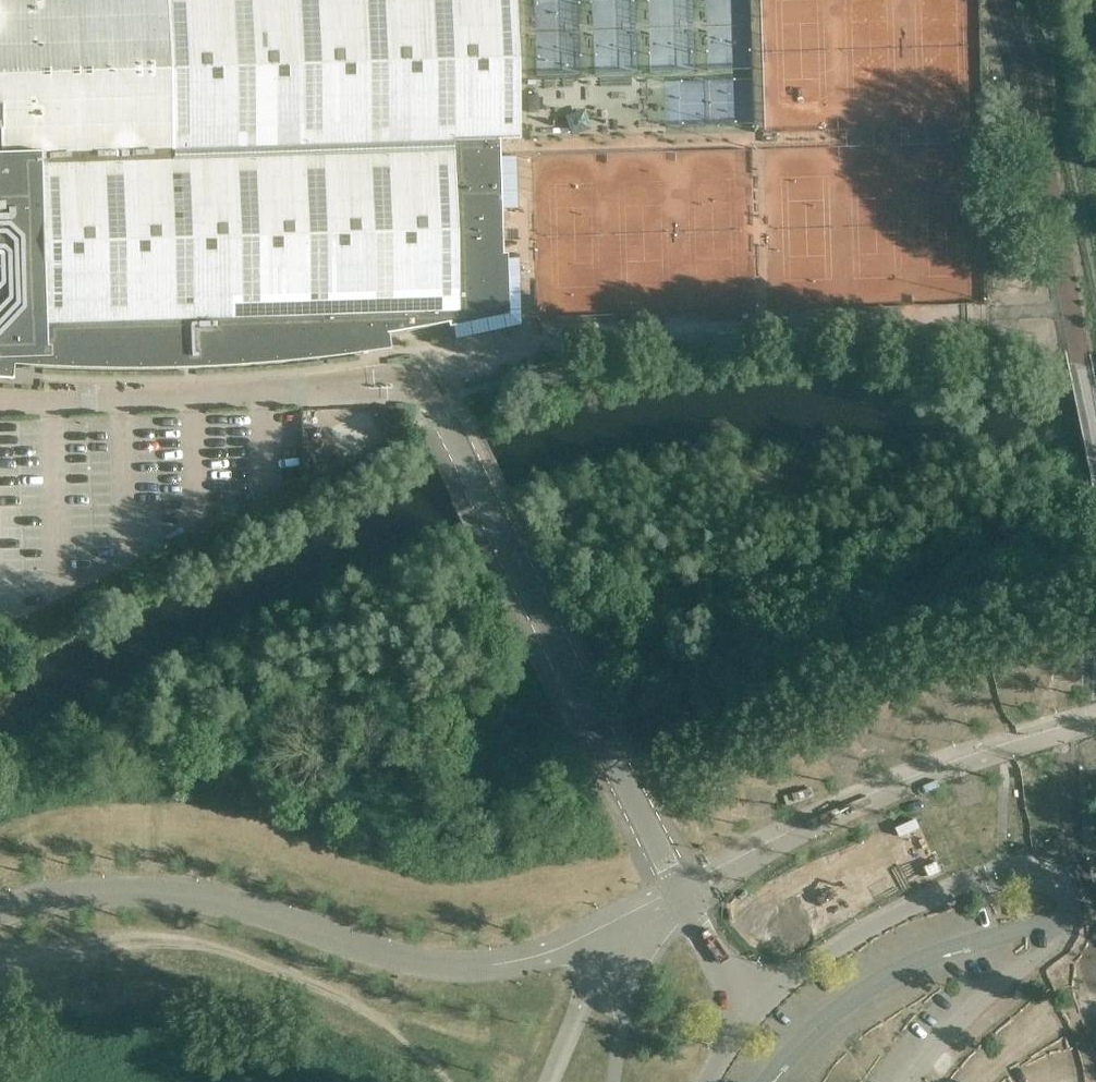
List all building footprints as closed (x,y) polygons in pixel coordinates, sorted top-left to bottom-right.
[(515,156),(499,157),(498,141),(518,140),(514,0),(0,0),(0,379),(12,380),(13,361),(31,362),(46,364),(67,364),(89,365),(121,366),(153,365),(186,365),(218,363),(250,361),(283,359),(315,355),(347,351),(358,350),(385,346),(385,335),(413,330),(432,327),(451,323),(454,339),(483,334),(502,329),(520,325),(518,258),(502,259),(500,209),(517,209),(515,156)] [(396,416),(391,406),(380,412),(385,422),(396,416)] [(383,437),(376,423),(351,435),(358,449),(383,437)]
